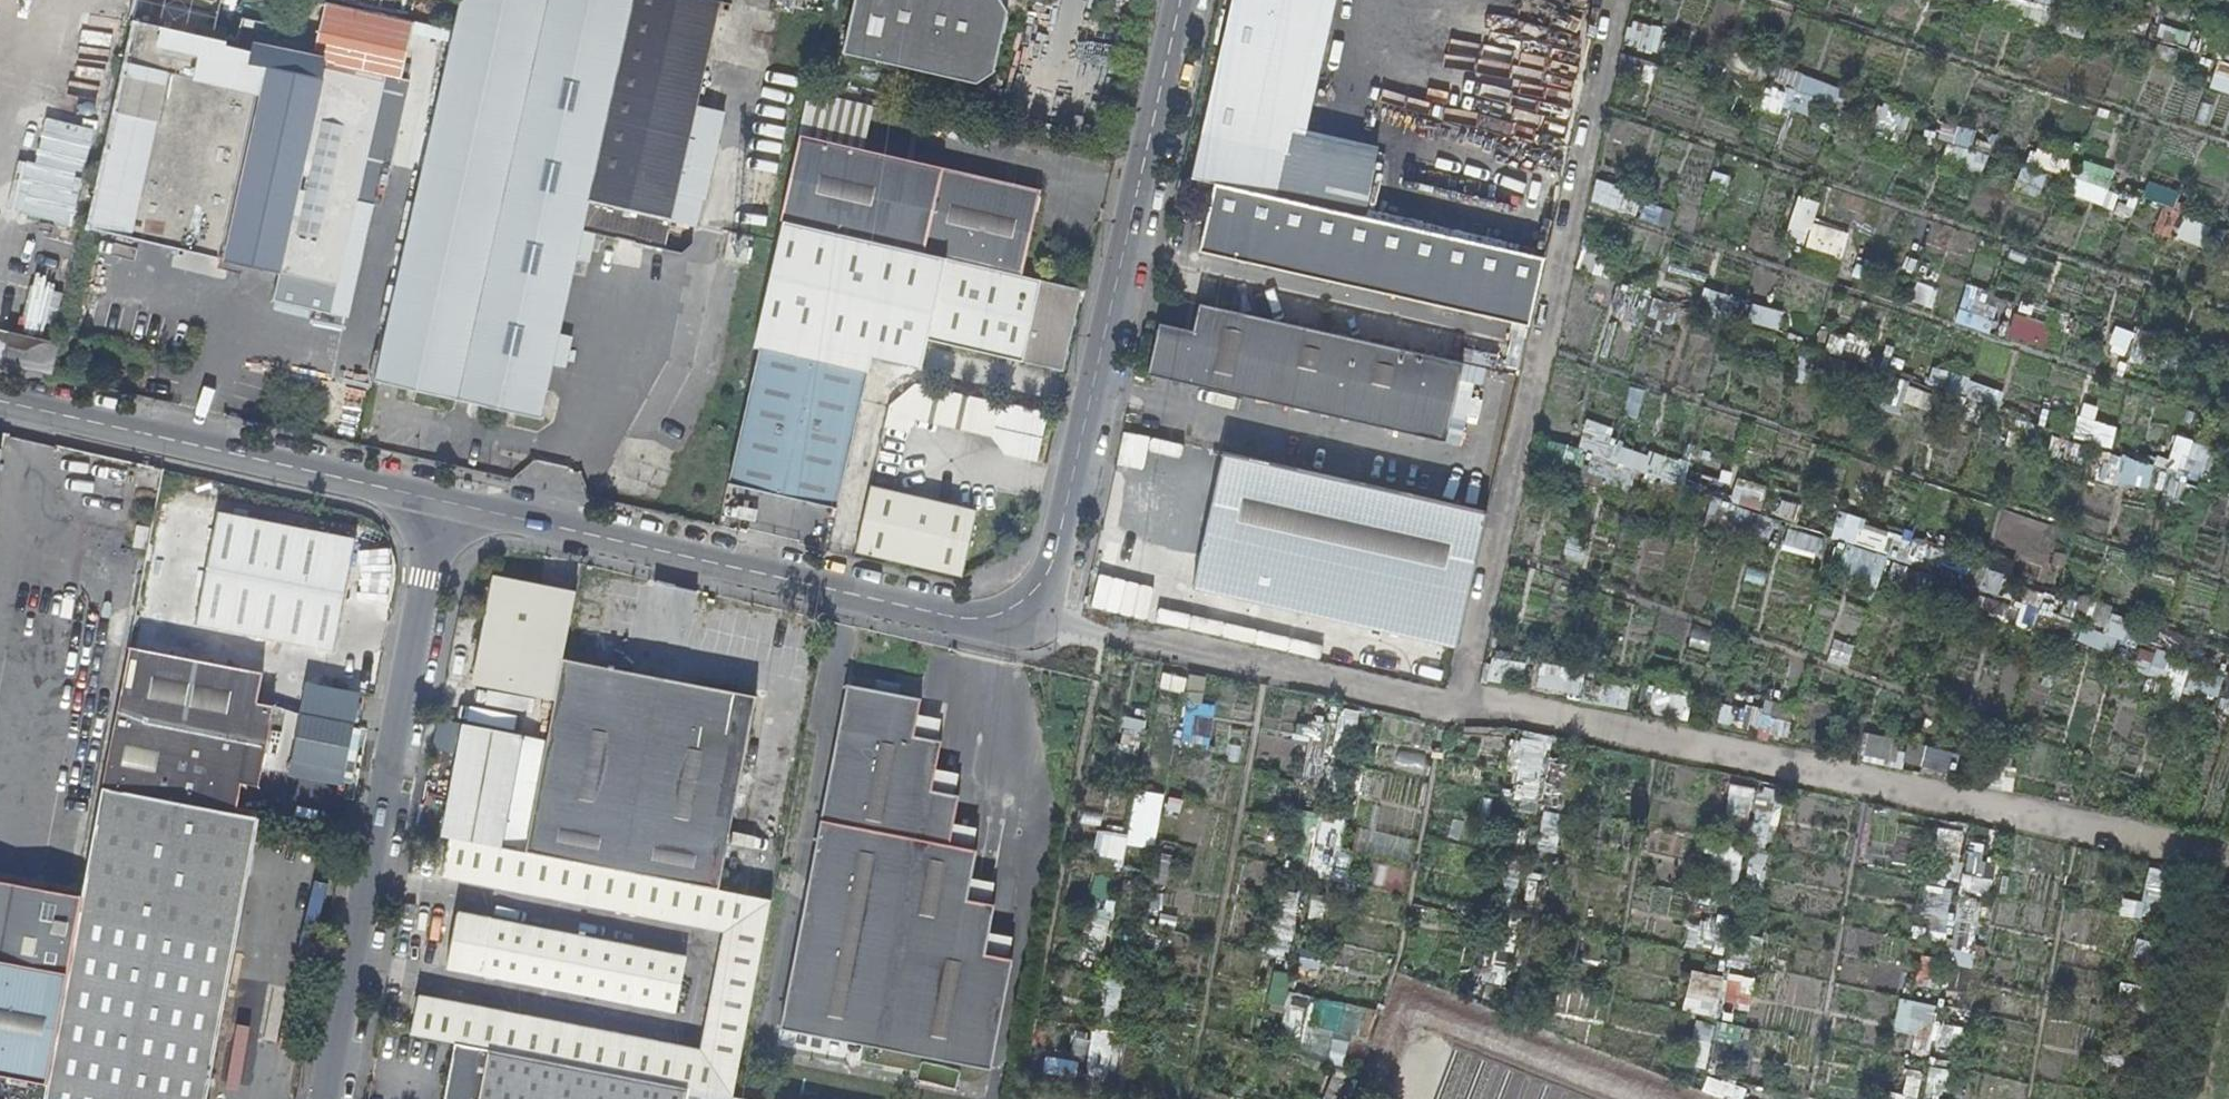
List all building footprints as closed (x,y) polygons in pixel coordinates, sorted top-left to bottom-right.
[(218,9),(179,0),(137,0),(130,33),(133,34),(134,33),(209,50),(218,9)] [(463,1),(464,1),(459,26),(457,26),(456,28),(458,29),(453,52),(452,52),(451,54),(452,55),(446,80),(445,80),(444,82),(446,83),(440,107),(439,106),(438,109),(440,110),(434,135),(432,135),(432,137),(433,138),(428,162),(426,161),(426,164),(428,164),(422,189),(420,188),(419,191),(421,191),(416,216),(414,216),(413,218),(415,219),(409,243),(407,242),(407,244),(409,245),(404,270),(402,270),(401,272),(403,273),(397,297),(395,297),(395,298),(397,299),(391,324),(389,323),(389,326),(391,326),(385,351),(383,351),(382,352),(384,353),(378,378),(377,378),(376,380),(543,417),(543,415),(542,415),(547,391),(549,391),(549,389),(549,388),(554,362),(567,365),(573,337),(560,333),(566,309),(568,309),(568,307),(567,307),(573,283),(574,283),(575,280),(573,279),(578,258),(578,257),(581,255),(581,257),(591,260),(598,230),(666,245),(673,218),(698,223),(705,196),(679,190),(685,165),(686,165),(687,162),(686,162),(691,137),(693,137),(693,135),(692,135),(697,110),(699,110),(700,108),(698,107),(703,82),(705,82),(706,80),(704,80),(710,56),(711,56),(712,53),(710,53),(716,29),(717,29),(718,27),(716,26),(721,7),(733,10),(734,2),(726,0),(463,0),(463,1)] [(848,50),(984,80),(1000,67),(1014,6),(1010,0),(859,0),(848,50)] [(1190,176),(1216,182),(1365,215),(1380,146),(1306,130),(1334,0),(1228,0),(1190,176)] [(2051,9),(2054,0),(2020,0),(2051,9)] [(746,13),(733,10),(721,7),(716,26),(718,27),(717,29),(716,29),(710,53),(712,53),(711,56),(710,56),(704,80),(706,80),(705,82),(703,82),(698,107),(700,108),(699,110),(697,110),(692,135),(693,135),(693,137),(691,137),(686,162),(687,162),(686,165),(685,165),(679,190),(705,196),(746,13)] [(408,94),(420,38),(333,19),(321,74),(408,94)] [(1625,46),(1652,49),(1655,26),(1628,22),(1625,46)] [(407,96),(209,50),(134,33),(133,34),(90,227),(339,284),(358,200),(375,204),(384,161),(392,163),(407,96)] [(2214,61),(2207,88),(2228,94),(2228,65),(2214,61)] [(1971,150),(1974,128),(1955,125),(1950,162),(1982,166),(1983,152),(1971,150)] [(801,137),(782,219),(787,221),(1023,275),(1042,192),(801,137)] [(2105,187),(2111,169),(2082,159),(2076,178),(2105,187)] [(1190,181),(1179,179),(1175,198),(1186,200),(1190,181)] [(1528,324),(1543,255),(1365,215),(1216,182),(1201,250),(1528,324)] [(1782,237),(1802,243),(1815,200),(1795,194),(1782,237)] [(1023,275),(787,221),(759,343),(872,369),(876,353),(926,365),(932,339),(1068,370),(1087,288),(1023,275)] [(1929,307),(1935,289),(1913,282),(1907,300),(1929,307)] [(1952,320),(1986,334),(1997,307),(1963,293),(1952,320)] [(1465,361),(1202,301),(1196,331),(1162,325),(1151,376),(1447,440),(1465,361)] [(1776,329),(1781,312),(1753,304),(1748,321),(1776,329)] [(2011,315),(2006,337),(2042,345),(2047,323),(2011,315)] [(2124,349),(2130,333),(2114,326),(2107,342),(2124,349)] [(0,345),(0,363),(56,375),(63,345),(3,332),(0,345)] [(872,369),(759,343),(728,481),(841,506),(872,369)] [(1587,419),(1575,448),(1659,484),(1667,467),(1617,445),(1622,434),(1587,419)] [(1116,462),(1140,466),(1145,438),(1122,434),(1116,462)] [(2156,494),(2181,500),(2195,440),(2170,434),(2156,494)] [(1459,646),(1489,509),(1227,449),(1196,583),(1459,646)] [(1733,481),(1731,503),(1759,506),(1761,484),(1733,481)] [(976,510),(872,487),(856,552),(962,575),(976,510)] [(193,614),(203,616),(225,505),(219,504),(193,614)] [(203,616),(243,625),(265,514),(225,505),(203,616)] [(243,625),(304,639),(320,561),(326,528),(265,514),(243,625)] [(1787,527),(1780,547),(1814,558),(1820,538),(1787,527)] [(320,561),(304,639),(331,645),(356,535),(326,528),(320,561)] [(557,701),(578,591),(498,576),(476,686),(557,701)] [(1093,576),(1089,610),(1145,617),(1150,584),(1093,576)] [(2068,633),(2067,642),(2119,650),(2126,608),(2058,597),(2057,606),(2027,601),(2023,626),(2068,633)] [(1819,652),(1827,631),(1810,624),(1802,645),(1819,652)] [(267,672),(130,644),(104,786),(167,798),(208,806),(239,812),(245,782),(260,785),(277,704),(261,701),(267,672)] [(2216,700),(2221,673),(2167,663),(2169,653),(2137,647),(2132,672),(2166,678),(2163,697),(2179,700),(2181,693),(2216,700)] [(530,853),(721,890),(758,696),(567,659),(555,720),(530,853)] [(1538,665),(1535,687),(1572,693),(1575,672),(1538,665)] [(953,845),(963,795),(938,791),(948,740),(921,735),(927,698),(849,684),(785,1027),(995,1066),(1015,964),(987,958),(997,905),(972,901),(981,850),(953,845)] [(1208,745),(1211,702),(1182,700),(1179,743),(1208,745)] [(1785,732),(1787,706),(1750,704),(1748,731),(1785,732)] [(283,777),(341,783),(347,721),(290,715),(283,777)] [(466,722),(445,836),(452,838),(505,848),(526,734),(466,722)] [(1505,770),(1516,771),(1512,811),(1535,813),(1537,789),(1561,792),(1563,766),(1547,764),(1550,737),(1509,733),(1505,770)] [(1857,759),(1890,765),(1895,739),(1862,733),(1857,759)] [(1951,771),(1953,751),(1905,744),(1902,765),(1951,771)] [(1726,785),(1725,805),(1749,806),(1750,787),(1726,785)] [(81,908),(49,1080),(46,1098),(208,1098),(238,938),(262,816),(239,812),(208,806),(167,798),(104,786),(84,892),(81,908)] [(1556,852),(1558,812),(1538,811),(1536,851),(1556,852)] [(1096,830),(1092,856),(1122,860),(1126,834),(1096,830)] [(689,1087),(735,1096),(773,899),(721,890),(530,853),(505,848),(452,838),(444,877),(729,930),(708,1049),(422,995),(414,1034),(459,1043),(689,1087)] [(1966,861),(1964,891),(1989,893),(1991,862),(1966,861)] [(0,876),(0,1071),(49,1080),(81,908),(84,892),(0,876)] [(681,1010),(692,956),(460,911),(450,966),(681,1010)] [(1686,945),(1708,947),(1710,930),(1687,928),(1686,945)] [(1680,1010),(1712,1017),(1721,976),(1689,969),(1680,1010)] [(1271,974),(1266,1000),(1280,1002),(1285,976),(1271,974)] [(1723,1003),(1748,1004),(1749,976),(1725,974),(1723,1003)] [(1912,1033),(1910,1055),(1929,1056),(1932,1002),(1895,1000),(1893,1032),(1912,1033)] [(1700,1069),(1714,1025),(1696,1020),(1682,1063),(1700,1069)] [(1088,1030),(1086,1061),(1105,1062),(1107,1030),(1088,1030)] [(689,1087),(459,1043),(448,1098),(687,1098),(689,1087)]
